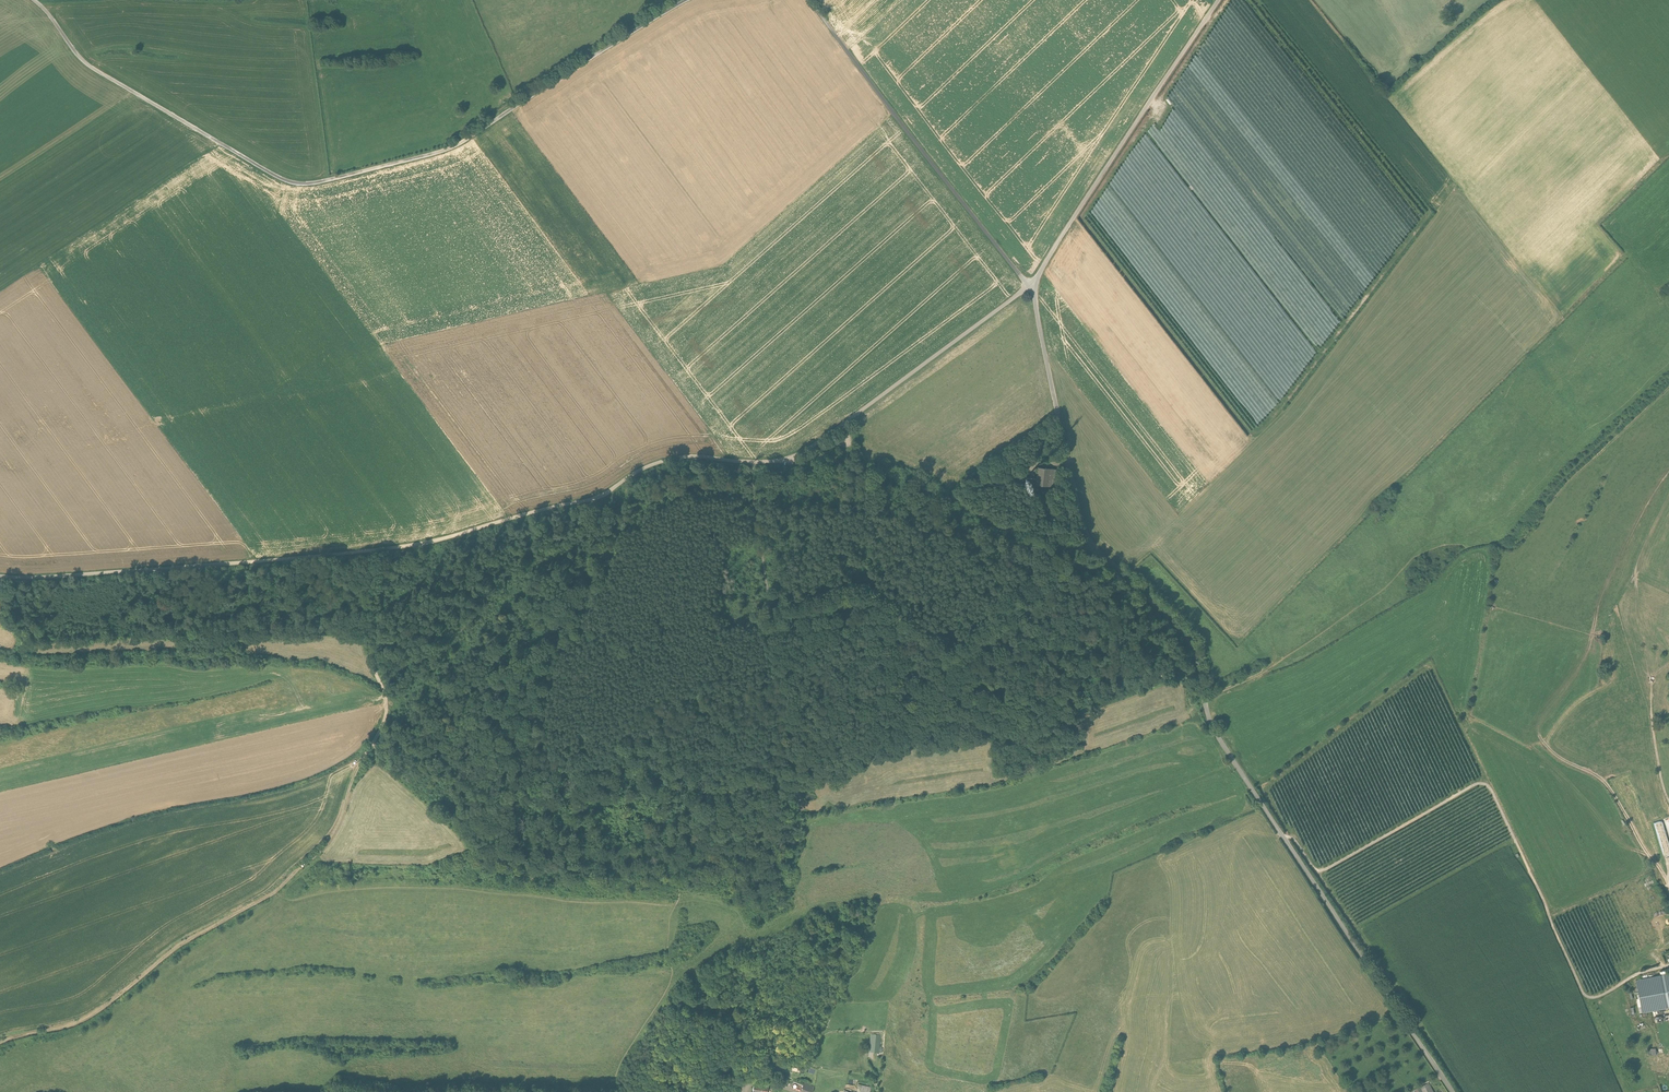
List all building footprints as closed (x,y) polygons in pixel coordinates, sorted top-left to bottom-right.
[(1055,469),(1038,468),(1036,485),(1053,486),(1055,469)] [(1667,1007),(1668,1007),(1668,974),(1636,980),(1642,1012),(1667,1007)] [(1666,1021),(1666,1012),(1655,1013),(1655,1022),(1666,1021)] [(869,1052),(879,1053),(881,1035),(871,1034),(869,1052)] [(814,1086),(804,1082),(803,1085),(793,1082),(791,1087),(807,1091),(812,1091),(814,1086)] [(1415,1091),(1433,1091),(1428,1083),(1414,1090),(1415,1091)]
